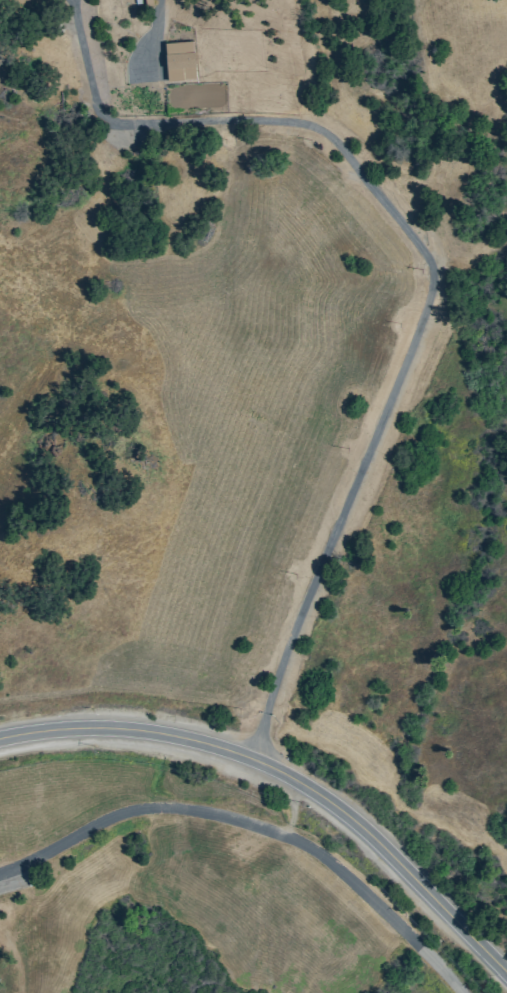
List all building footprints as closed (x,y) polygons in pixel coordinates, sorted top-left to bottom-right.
[(165,42),(166,81),(195,79),(193,41),(165,42)]
